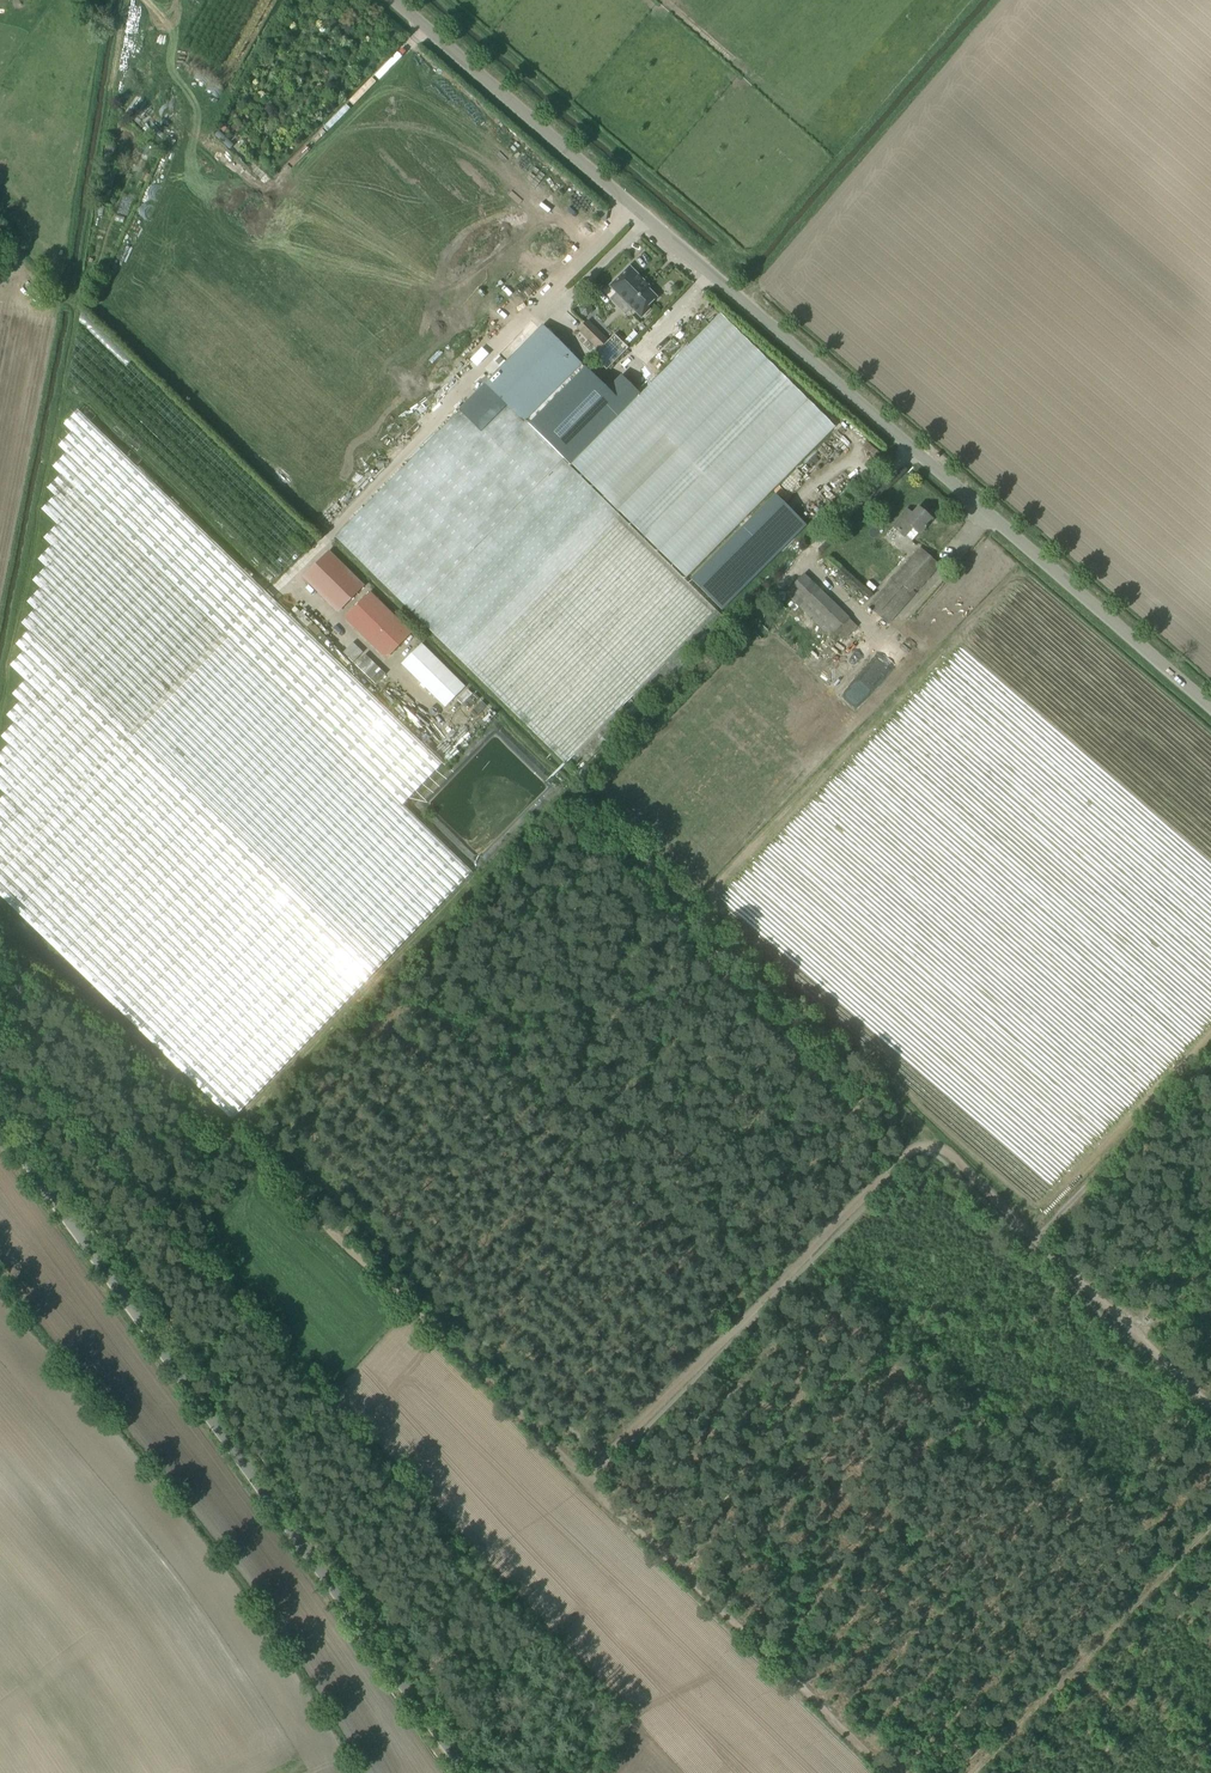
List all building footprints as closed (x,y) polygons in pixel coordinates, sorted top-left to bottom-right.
[(220,137),(227,127),(221,122),(214,133),(220,137)] [(115,172),(107,170),(104,186),(112,187),(113,185),(111,184),(112,180),(114,181),(114,179),(113,179),(113,174),(115,174),(115,172)] [(111,190),(103,188),(100,197),(109,200),(111,190)] [(657,297),(648,288),(650,286),(630,266),(610,285),(616,292),(609,299),(618,308),(625,301),(642,318),(650,309),(648,307),(657,297)] [(721,314),(572,464),(686,577),(835,427),(721,314)] [(629,348),(614,332),(608,339),(588,318),(577,328),(598,350),(593,354),(607,369),(629,348)] [(524,422),(582,364),(542,325),(485,383),(487,385),(524,422)] [(628,344),(637,333),(633,330),(624,340),(628,344)] [(487,385),(335,539),(410,613),(412,611),(565,763),(575,774),(727,621),(564,459),(620,402),(582,364),(524,422),(487,385)] [(37,931),(232,1120),(472,871),(403,804),(443,763),(78,411),(65,425),(72,432),(59,446),(67,453),(53,467),(61,475),(48,488),(56,496),(42,510),(58,525),(45,538),(52,546),(39,560),(47,567),(33,581),(41,588),(28,602),(35,610),(22,623),(30,631),(17,644),(24,652),(11,666),(26,681),(13,694),(21,702),(7,716),(15,723),(2,737),(10,744),(0,754),(0,762),(4,766),(0,770),(0,788),(6,794),(0,801),(0,815),(1,816),(0,816),(0,895),(37,931)] [(723,610),(807,524),(774,492),(690,578),(723,610)] [(913,527),(920,533),(932,519),(919,507),(913,514),(907,509),(893,526),(905,536),(913,527)] [(889,625),(940,565),(920,548),(869,608),(889,625)] [(304,577),(339,611),(364,586),(329,552),(304,577)] [(850,618),(804,574),(784,594),(830,638),(835,633),(844,641),(857,627),(849,618),(850,618)] [(370,591),(344,618),(386,659),(412,632),(370,591)] [(301,611),(297,616),(316,634),(321,629),(301,611)] [(355,654),(373,671),(383,660),(365,643),(355,654)] [(402,664),(445,706),(465,686),(422,644),(402,664)] [(859,644),(835,666),(842,673),(866,651),(859,644)] [(848,699),(853,702),(858,695),(862,699),(872,684),(862,678),(848,699)]
